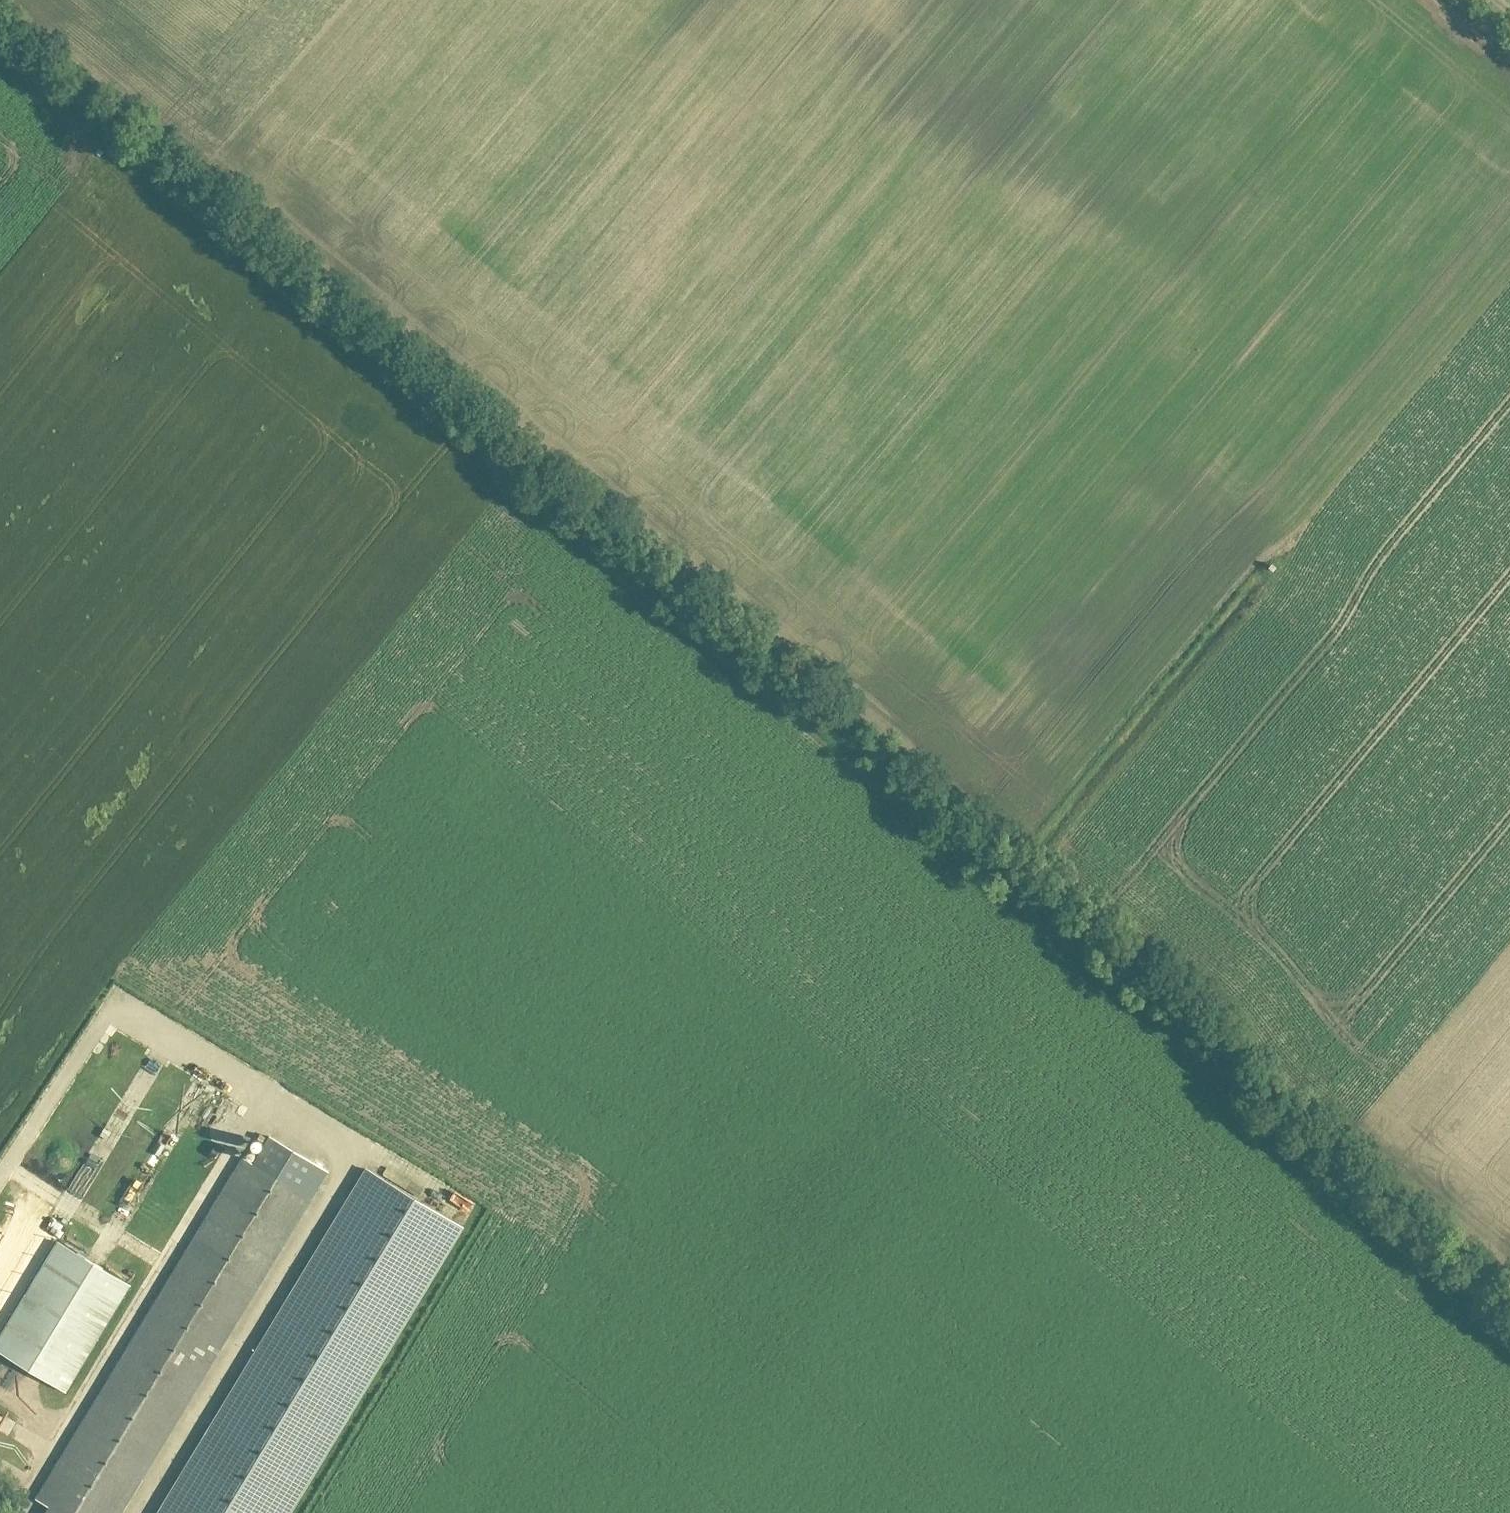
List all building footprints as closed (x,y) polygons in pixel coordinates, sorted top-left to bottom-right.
[(100,1003),(116,1010),(120,1001),(104,994),(100,1003)] [(95,1187),(98,1123),(77,1122),(76,1135),(56,1134),(55,1149),(40,1148),(39,1166),(49,1167),(48,1185),(95,1187)] [(180,1134),(174,1143),(191,1153),(196,1143),(180,1134)] [(35,1501),(49,1509),(46,1512),(121,1512),(326,1174),(268,1139),(252,1166),(241,1160),(35,1501)] [(365,1171),(158,1512),(290,1512),(462,1229),(365,1171)] [(0,1224),(0,1319),(49,1238),(7,1212),(0,1224)] [(57,1243),(0,1338),(0,1355),(65,1394),(130,1287),(57,1243)]
